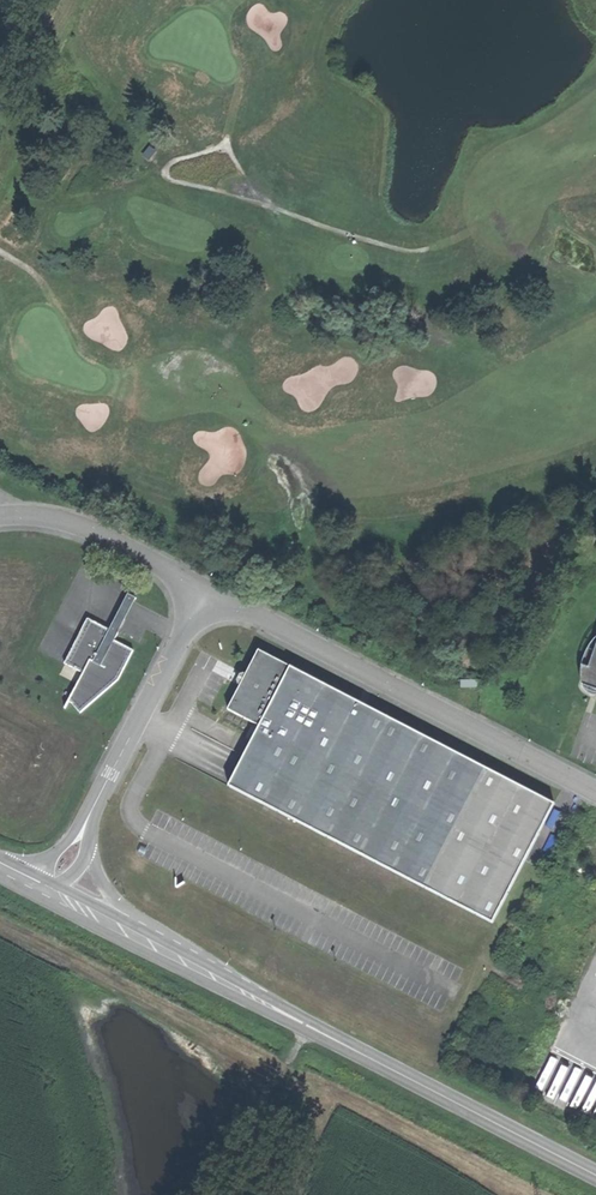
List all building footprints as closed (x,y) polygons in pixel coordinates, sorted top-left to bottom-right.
[(117,634),(87,619),(64,664),(82,673),(69,701),(73,703),(72,705),(80,713),(118,680),(125,667),(133,650),(115,641),(117,634)] [(582,684),(595,689),(595,642),(582,684)] [(489,771),(258,651),(246,674),(240,686),(228,710),(259,726),(228,787),(427,890),(489,771)] [(238,684),(240,686),(246,674),(243,674),(240,675),(238,678),(237,681),(238,684)] [(555,805),(489,771),(427,890),(493,924),(555,805)]
